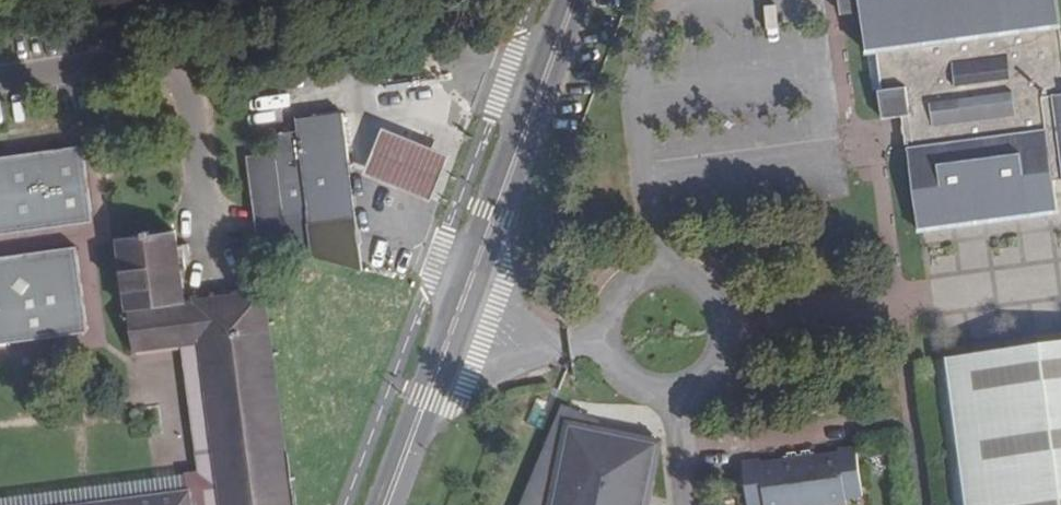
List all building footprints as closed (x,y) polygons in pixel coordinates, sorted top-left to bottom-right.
[(1054,216),(1050,184),(1060,182),(1060,60),(1054,0),(838,0),(840,17),(860,14),(870,94),(876,93),(880,123),(902,120),(916,234),(1054,216)] [(253,212),(258,245),(362,272),(340,114),(295,120),(296,133),(273,136),(276,153),(246,157),(253,212)] [(430,201),(448,156),(383,130),(365,175),(430,201)] [(0,157),(0,235),(91,223),(80,147),(0,157)] [(133,353),(181,347),(199,344),(218,488),(90,504),(291,504),(263,292),(184,302),(174,233),(118,242),(133,353)] [(0,257),(0,344),(86,333),(75,247),(0,257)] [(199,344),(181,347),(197,471),(187,472),(0,497),(0,504),(90,504),(218,488),(199,344)] [(925,365),(944,504),(1060,504),(1060,347),(925,365)] [(662,439),(600,427),(559,404),(516,504),(650,504),(662,439)] [(860,499),(853,451),(835,454),(835,457),(818,460),(818,463),(812,464),(782,467),(775,468),(775,465),(758,467),(757,464),(739,466),(745,504),(841,504),(840,501),(860,499)] [(782,467),(812,464),(811,457),(807,458),(807,454),(797,455),(798,459),(793,460),(793,456),(784,456),(784,461),(781,461),(782,467)]
